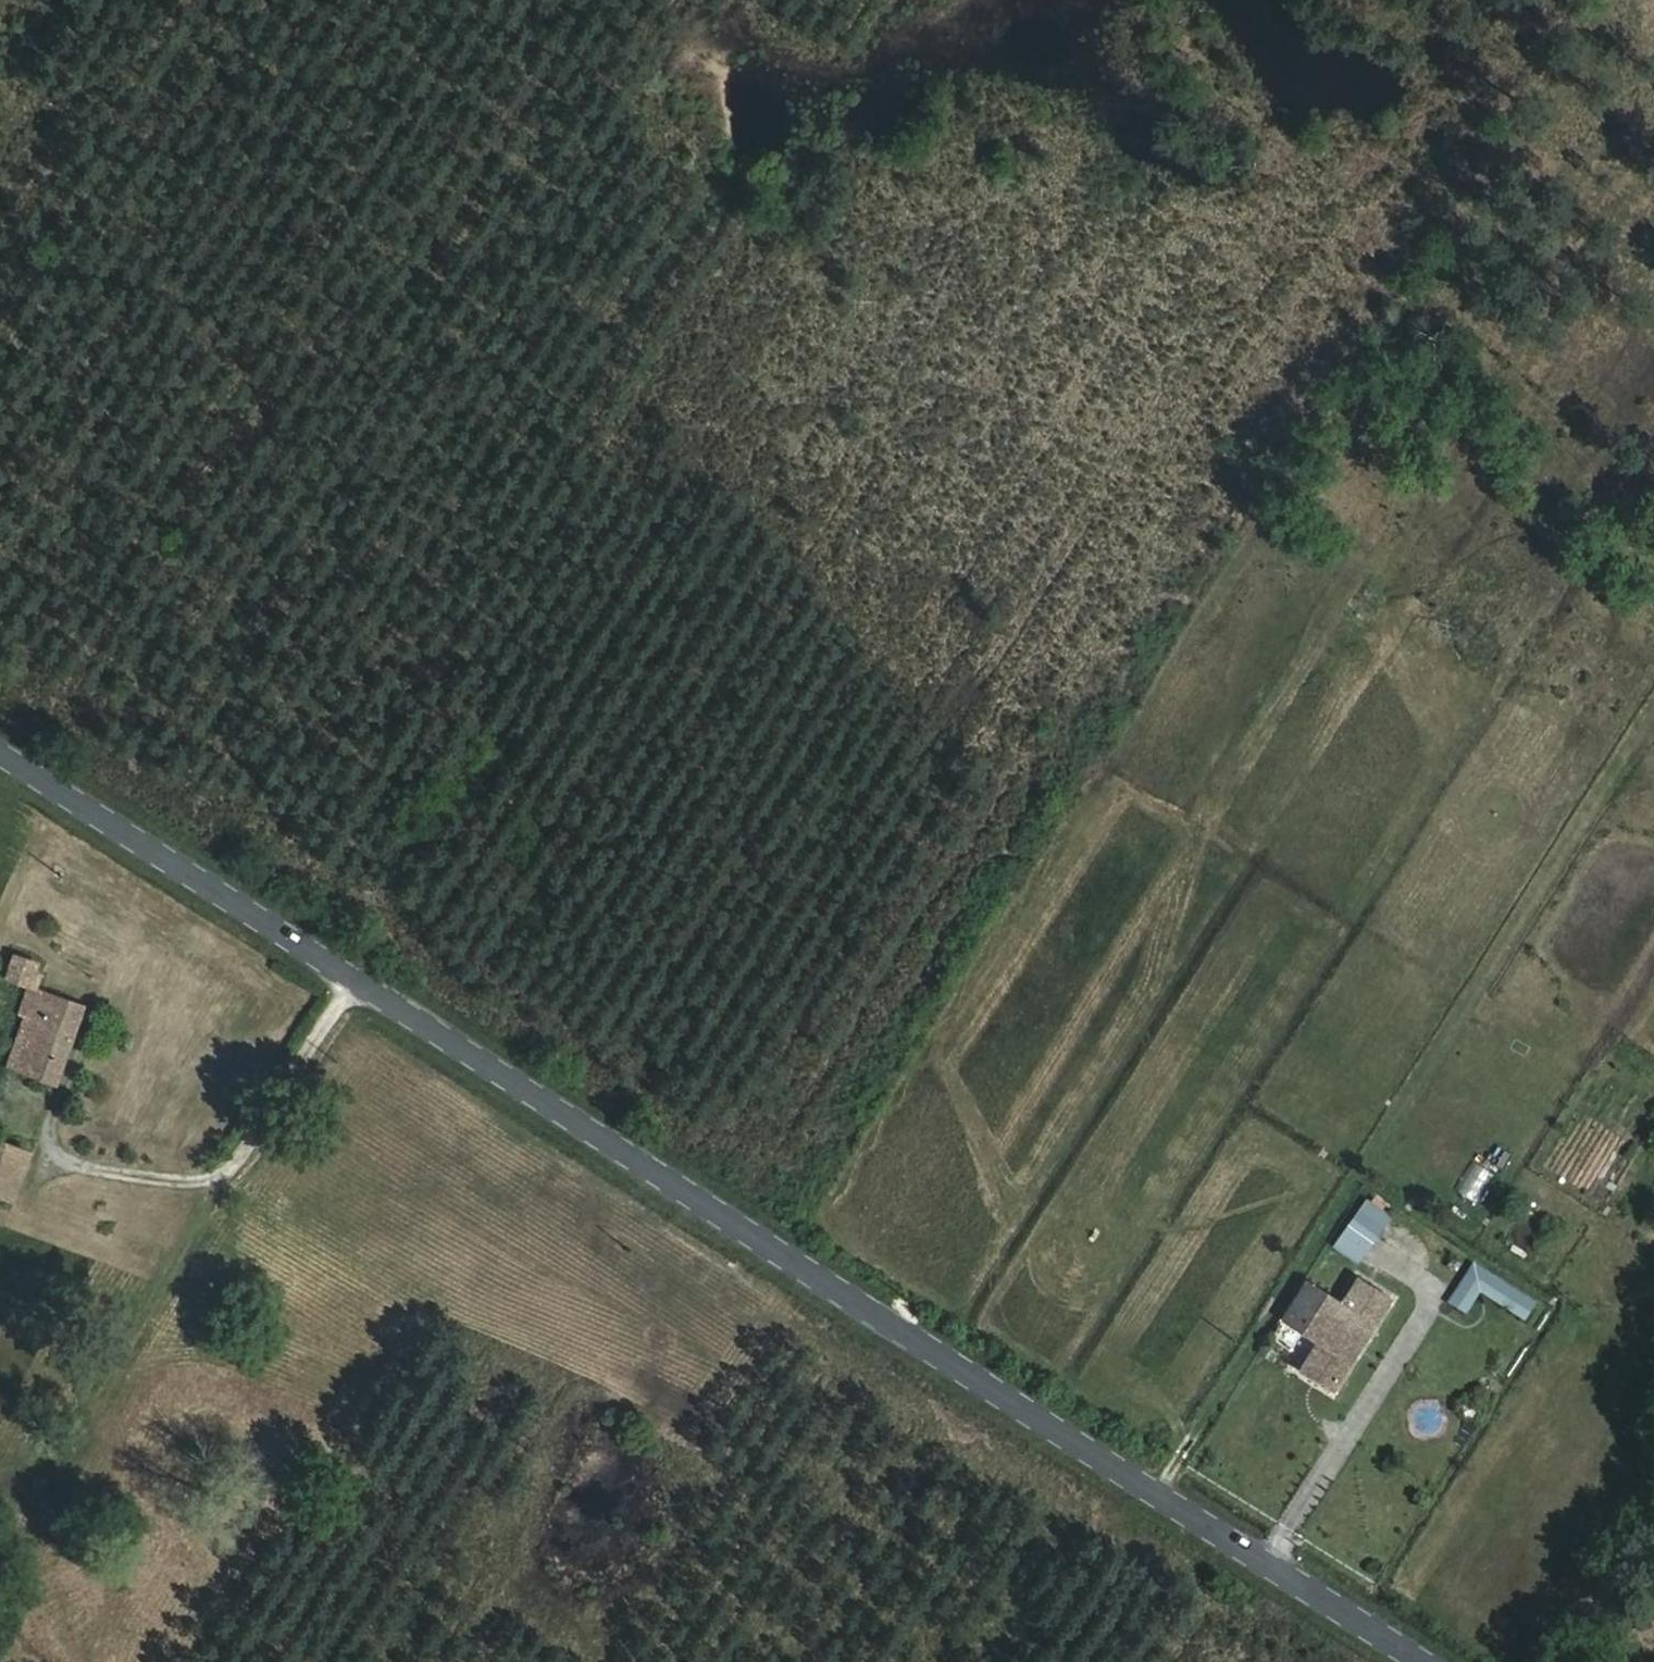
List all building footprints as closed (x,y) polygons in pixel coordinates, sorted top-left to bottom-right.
[(10,977),(33,987),(41,960),(17,953),(10,977)] [(79,1006),(33,987),(22,1018),(16,1070),(52,1084),(79,1006)] [(12,1198),(29,1154),(0,1141),(0,1193),(12,1198)] [(1380,1266),(1396,1243),(1366,1223),(1352,1244),(1380,1266)] [(1312,1276),(1285,1319),(1324,1343),(1352,1303),(1312,1276)] [(1324,1343),(1315,1356),(1301,1376),(1339,1399),(1402,1302),(1368,1278),(1352,1303),(1324,1343)] [(1487,1288),(1453,1291),(1476,1306),(1487,1288)] [(1285,1319),(1276,1333),(1315,1356),(1324,1343),(1285,1319)]
